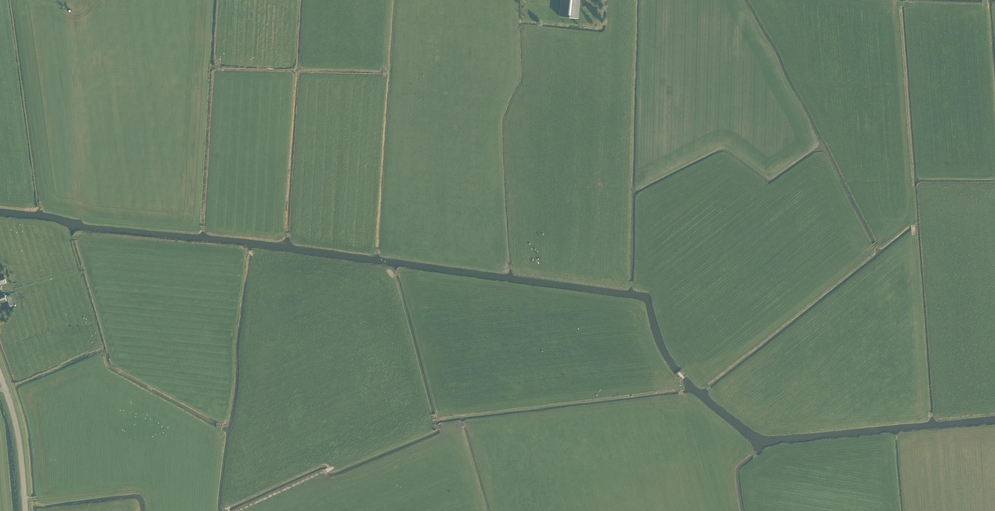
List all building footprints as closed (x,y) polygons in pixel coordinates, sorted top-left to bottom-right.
[(559,16),(578,18),(580,0),(561,0),(559,16)]
